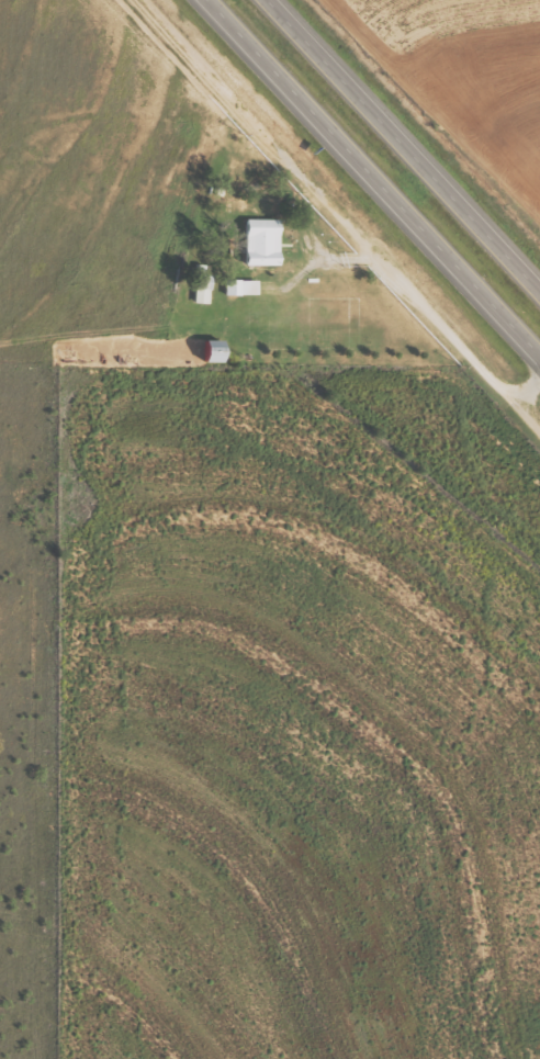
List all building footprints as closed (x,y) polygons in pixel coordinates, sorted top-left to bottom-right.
[(250,219),(250,266),(285,266),(285,219),(250,219)] [(199,303),(215,303),(215,275),(209,275),(209,264),(199,265),(199,303)] [(263,280),(228,280),(228,295),(263,295),(263,280)]
